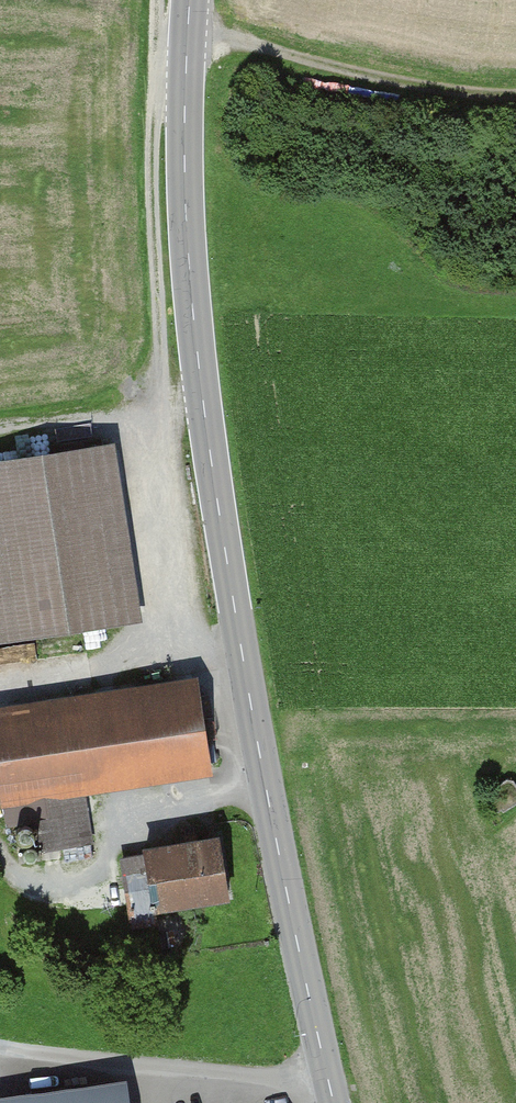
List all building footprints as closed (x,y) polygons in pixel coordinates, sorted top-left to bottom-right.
[(113,446),(0,461),(0,640),(136,622),(113,446)] [(0,702),(0,802),(212,769),(197,672),(0,702)] [(220,912),(209,839),(126,848),(135,919),(220,912)] [(124,1083),(0,1100),(0,1102),(127,1102),(124,1083)]
